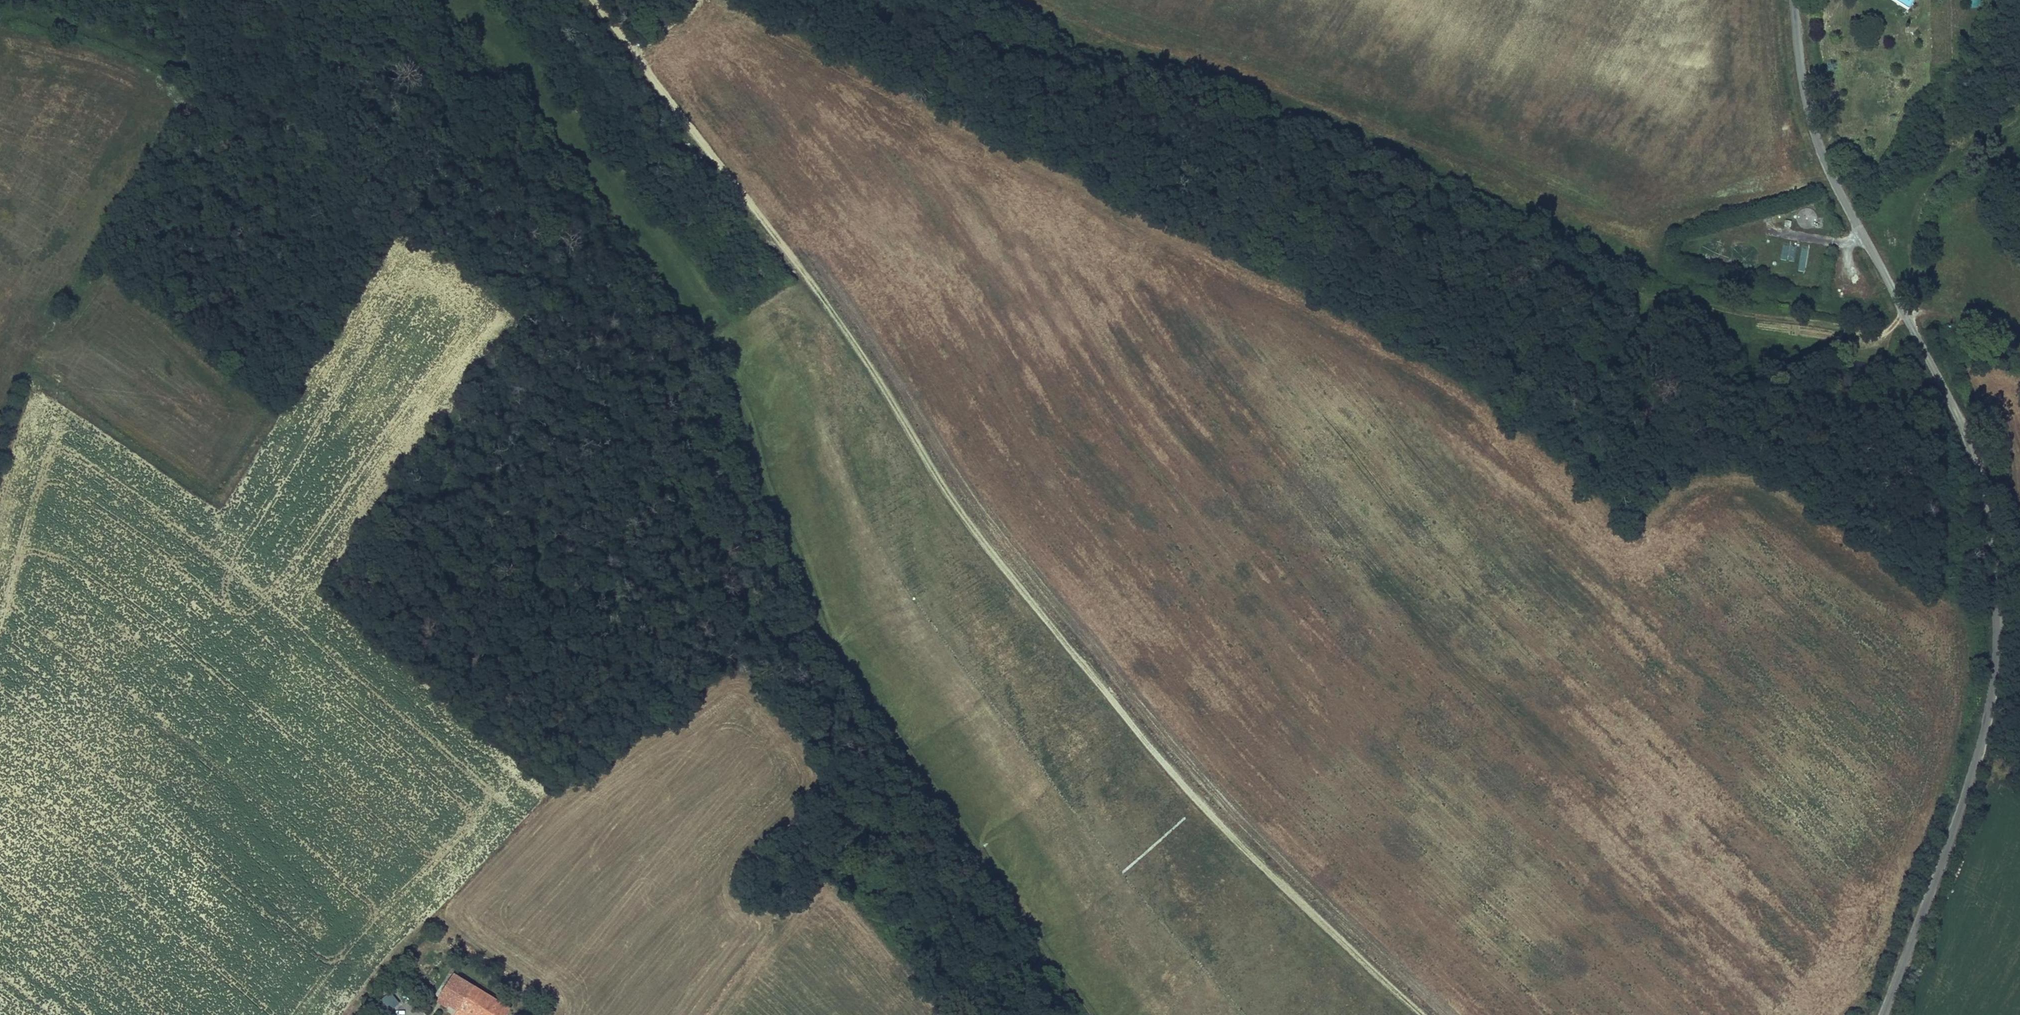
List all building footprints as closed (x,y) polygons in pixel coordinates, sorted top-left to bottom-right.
[(1914,0),(1891,0),(1908,10),(1914,0)] [(1781,245),(1780,260),(1796,261),(1797,246),(1781,245)] [(1805,272),(1808,248),(1800,248),(1797,272),(1805,272)] [(507,1011),(441,970),(426,992),(456,1012),(454,1014),(505,1014),(507,1011)] [(386,1014),(389,1014),(399,1007),(390,995),(378,1004),(386,1014)]
